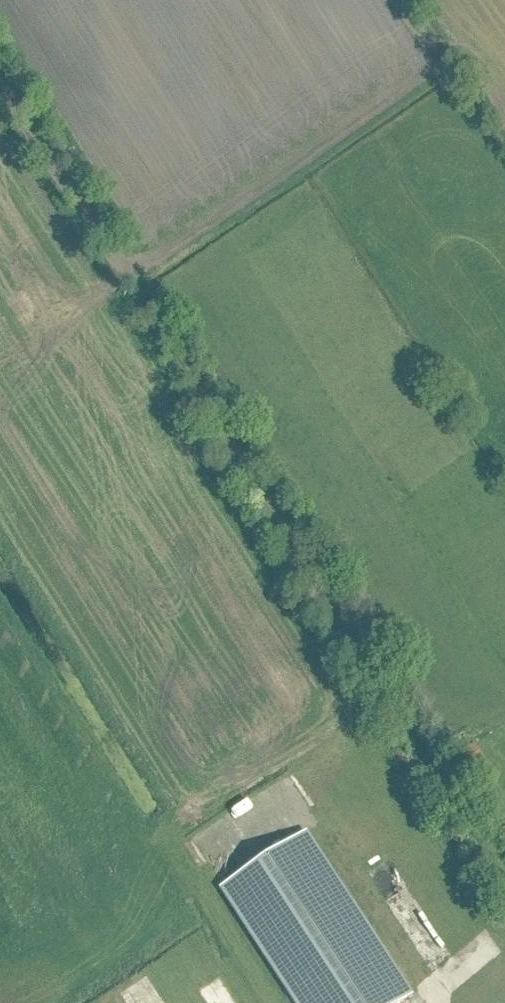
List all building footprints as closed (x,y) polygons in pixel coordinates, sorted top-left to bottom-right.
[(221,887),(297,1002),(397,1002),(406,997),(301,835),(221,887)]
